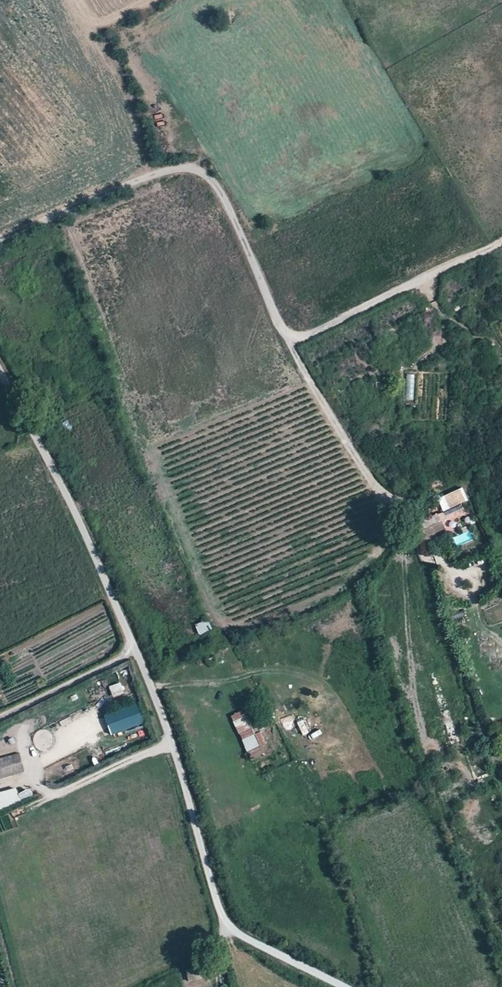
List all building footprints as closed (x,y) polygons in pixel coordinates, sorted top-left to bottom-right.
[(153,116),(156,126),(163,124),(161,114),(153,116)] [(463,488),(438,500),(443,510),(467,498),(463,488)] [(194,625),(200,635),(213,629),(207,618),(194,625)] [(111,735),(146,722),(137,700),(103,714),(111,735)] [(260,731),(255,733),(244,709),(231,715),(246,752),(266,744),(260,731)] [(13,756),(0,759),(2,767),(15,764),(13,756)] [(20,799),(16,786),(0,792),(0,807),(20,799)] [(20,791),(21,798),(32,795),(31,789),(20,791)] [(186,970),(188,981),(202,979),(200,967),(186,970)]
